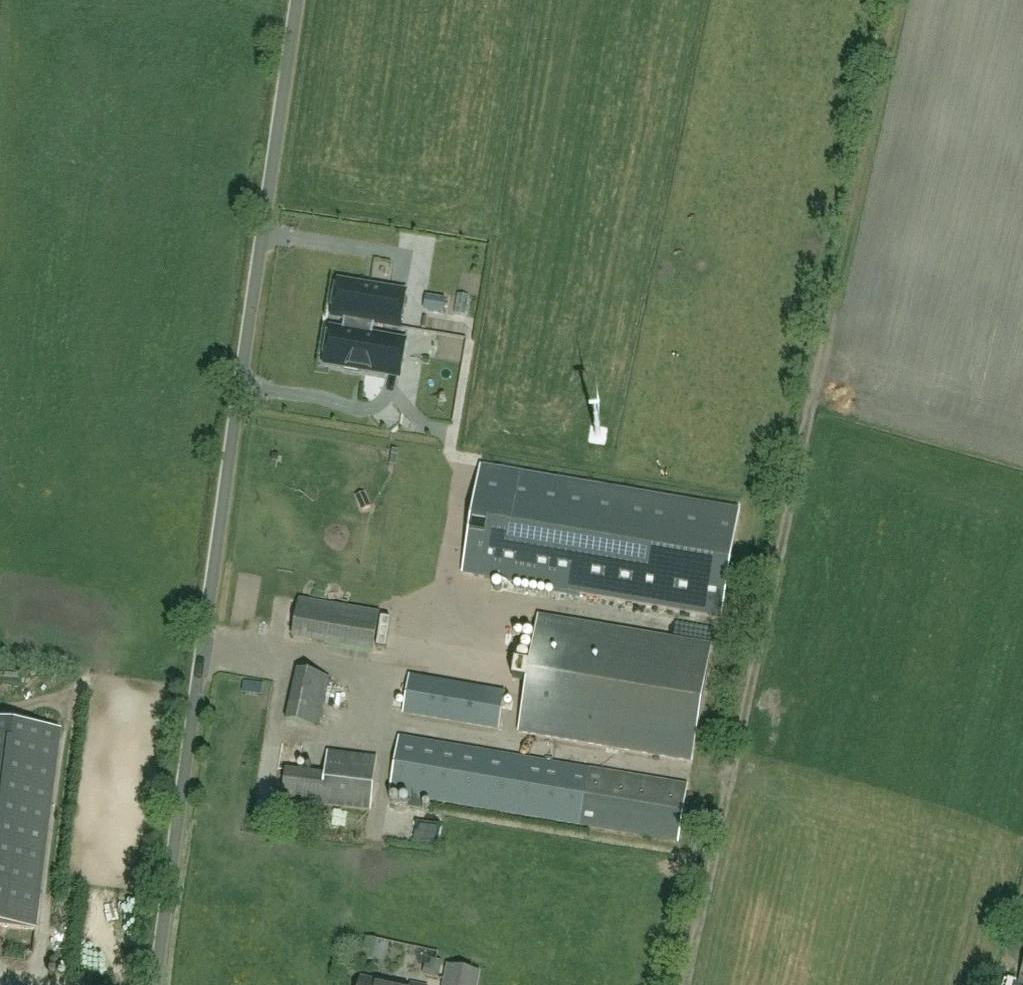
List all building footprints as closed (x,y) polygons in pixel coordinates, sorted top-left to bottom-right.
[(401,328),(407,293),(373,287),(372,290),(362,288),(363,286),(339,281),(333,317),(345,319),(343,331),(331,329),(325,364),(343,367),(344,369),(358,371),(360,370),(387,375),(390,355),(404,357),(407,342),(373,336),(375,324),(401,328)] [(431,297),(429,310),(443,313),(445,299),(431,297)] [(741,510),(481,466),(463,575),(722,619),(741,510)] [(371,652),(378,613),(301,600),(294,639),(371,652)] [(692,763),(712,645),(538,615),(518,734),(692,763)] [(318,728),(330,677),(298,670),(286,721),(318,728)] [(498,730),(504,692),(411,676),(405,714),(498,730)] [(35,931),(60,732),(0,724),(0,927),(35,931)] [(676,841),(686,786),(400,736),(390,792),(412,796),(424,798),(676,841)] [(370,809),(376,758),(329,753),(326,774),(287,770),(283,799),(370,809)] [(366,937),(365,939),(361,958),(371,960),(376,940),(366,937)] [(479,973),(447,967),(444,984),(476,984),(479,973)]
